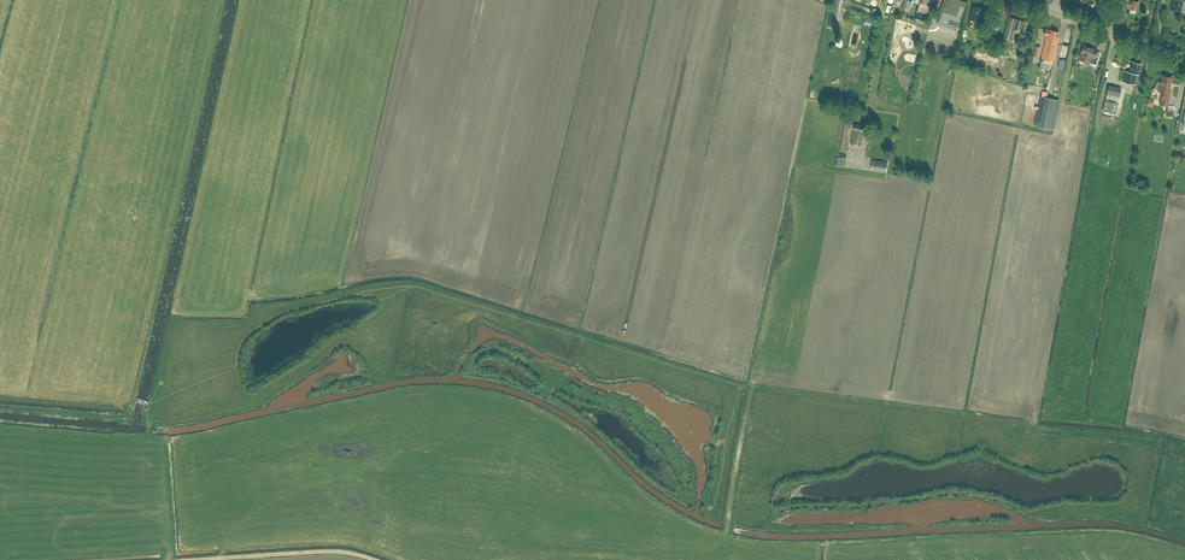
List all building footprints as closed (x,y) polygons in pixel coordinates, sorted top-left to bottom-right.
[(840,0),(833,0),(827,25),(834,27),(835,23),(836,19),(838,8),(839,8),(839,5),(840,0)] [(913,1),(911,0),(908,0),(905,11),(910,13),(913,1)] [(958,26),(967,2),(961,0),(946,0),(942,13),(941,13),(939,19),(958,26)] [(1127,5),(1130,7),(1130,9),(1136,11),(1139,2),(1132,1),(1132,2),(1128,1),(1128,0),(1120,0),(1118,5),(1119,6),(1119,8),(1124,10),(1124,8),(1126,8),(1127,5)] [(1171,1),(1170,9),(1181,11),(1183,0),(1171,0),(1171,1)] [(972,5),(969,19),(976,20),(974,28),(983,29),(985,22),(979,21),(982,7),(972,5)] [(925,25),(928,18),(917,14),(914,21),(925,25)] [(1014,28),(1021,31),(1024,21),(1008,17),(1003,37),(1011,39),(1014,28)] [(989,41),(995,42),(996,33),(997,33),(999,26),(992,25),(989,41)] [(1046,35),(1041,58),(1054,61),(1058,40),(1057,40),(1059,32),(1049,29),(1045,29),(1044,34),(1046,35)] [(1034,45),(1040,47),(1043,35),(1036,33),(1034,45)] [(1080,53),(1081,53),(1078,59),(1089,63),(1096,65),(1098,58),(1094,57),(1097,49),(1083,44),(1080,53)] [(1141,64),(1132,61),(1130,72),(1125,70),(1122,81),(1134,84),(1137,74),(1138,74),(1141,64)] [(1172,77),(1161,75),(1159,83),(1157,83),(1155,89),(1158,90),(1158,91),(1162,92),(1162,95),(1161,95),(1159,104),(1167,106),(1171,89),(1169,89),(1172,77)] [(1119,97),(1121,88),(1108,85),(1106,93),(1119,97)] [(1052,129),(1058,100),(1041,96),(1034,125),(1052,129)] [(864,132),(865,126),(854,124),(853,130),(850,144),(861,146),(863,132),(864,132)] [(845,167),(846,157),(837,156),(836,166),(845,167)] [(886,172),(887,162),(872,160),(871,170),(886,172)]
